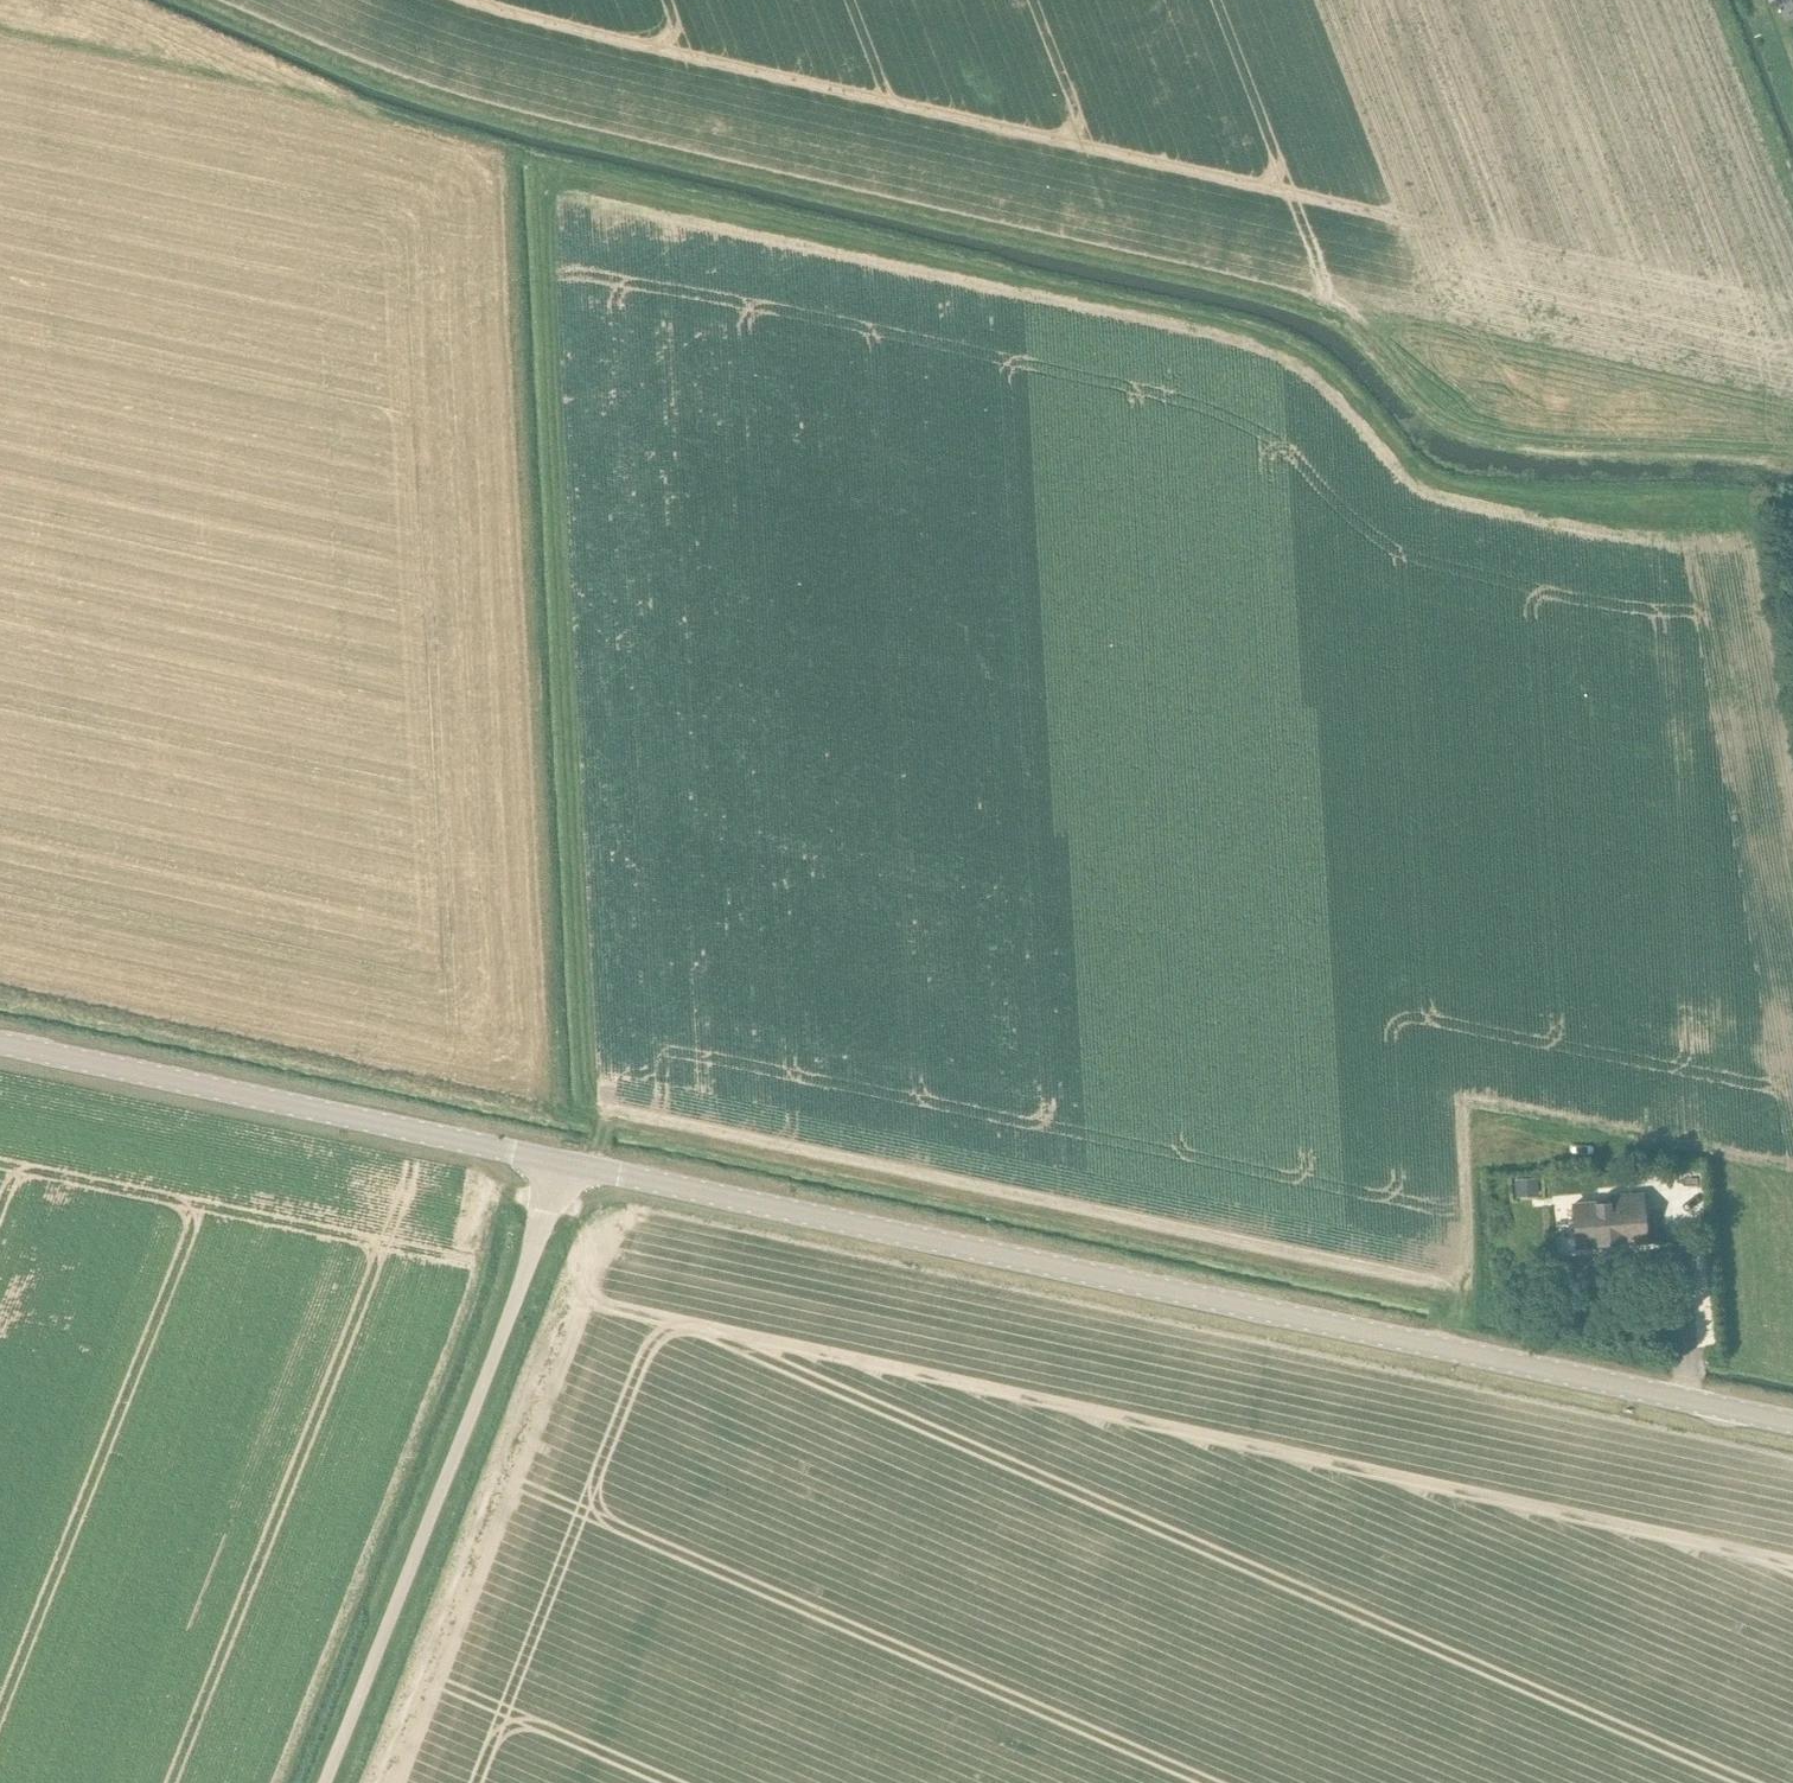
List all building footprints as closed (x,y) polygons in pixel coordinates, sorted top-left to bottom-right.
[(1537,1178),(1515,1179),(1516,1198),(1538,1197),(1537,1178)] [(1577,1248),(1646,1242),(1641,1194),(1609,1197),(1610,1202),(1573,1205),(1577,1248)]
